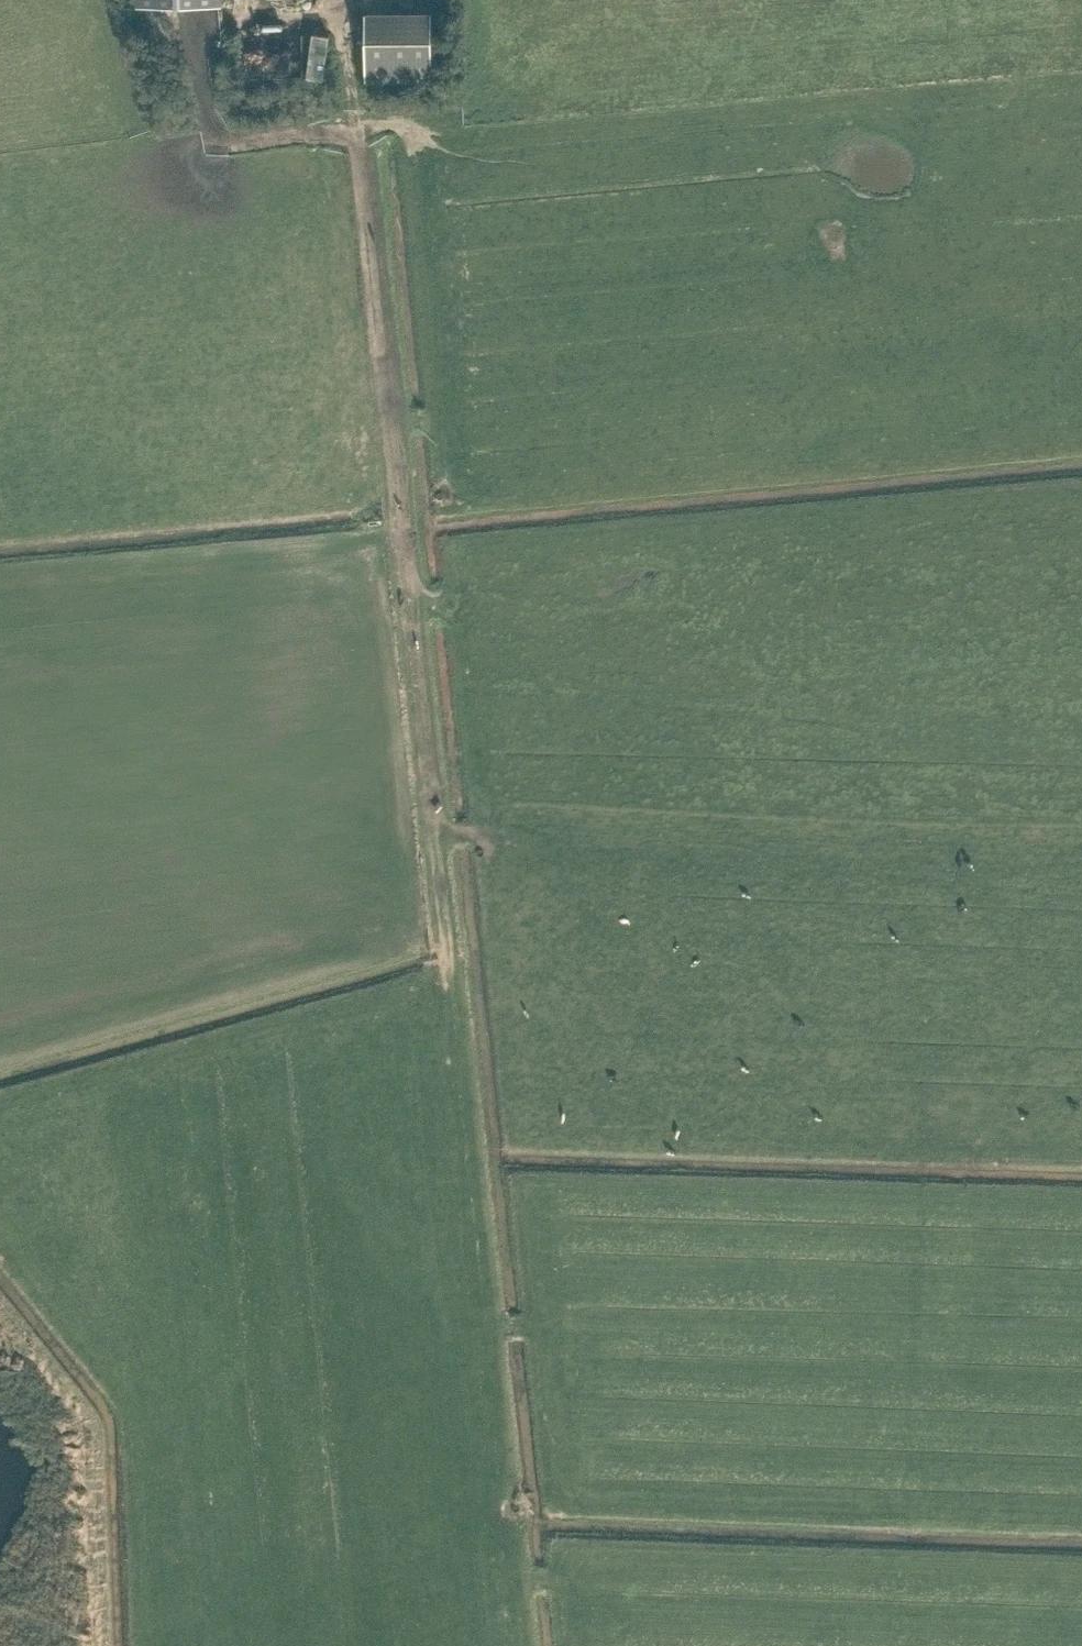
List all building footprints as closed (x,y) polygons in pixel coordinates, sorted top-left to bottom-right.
[(366,79),(432,80),(432,14),(366,13),(366,79)] [(313,34),(308,73),(324,75),(329,37),(313,34)]
